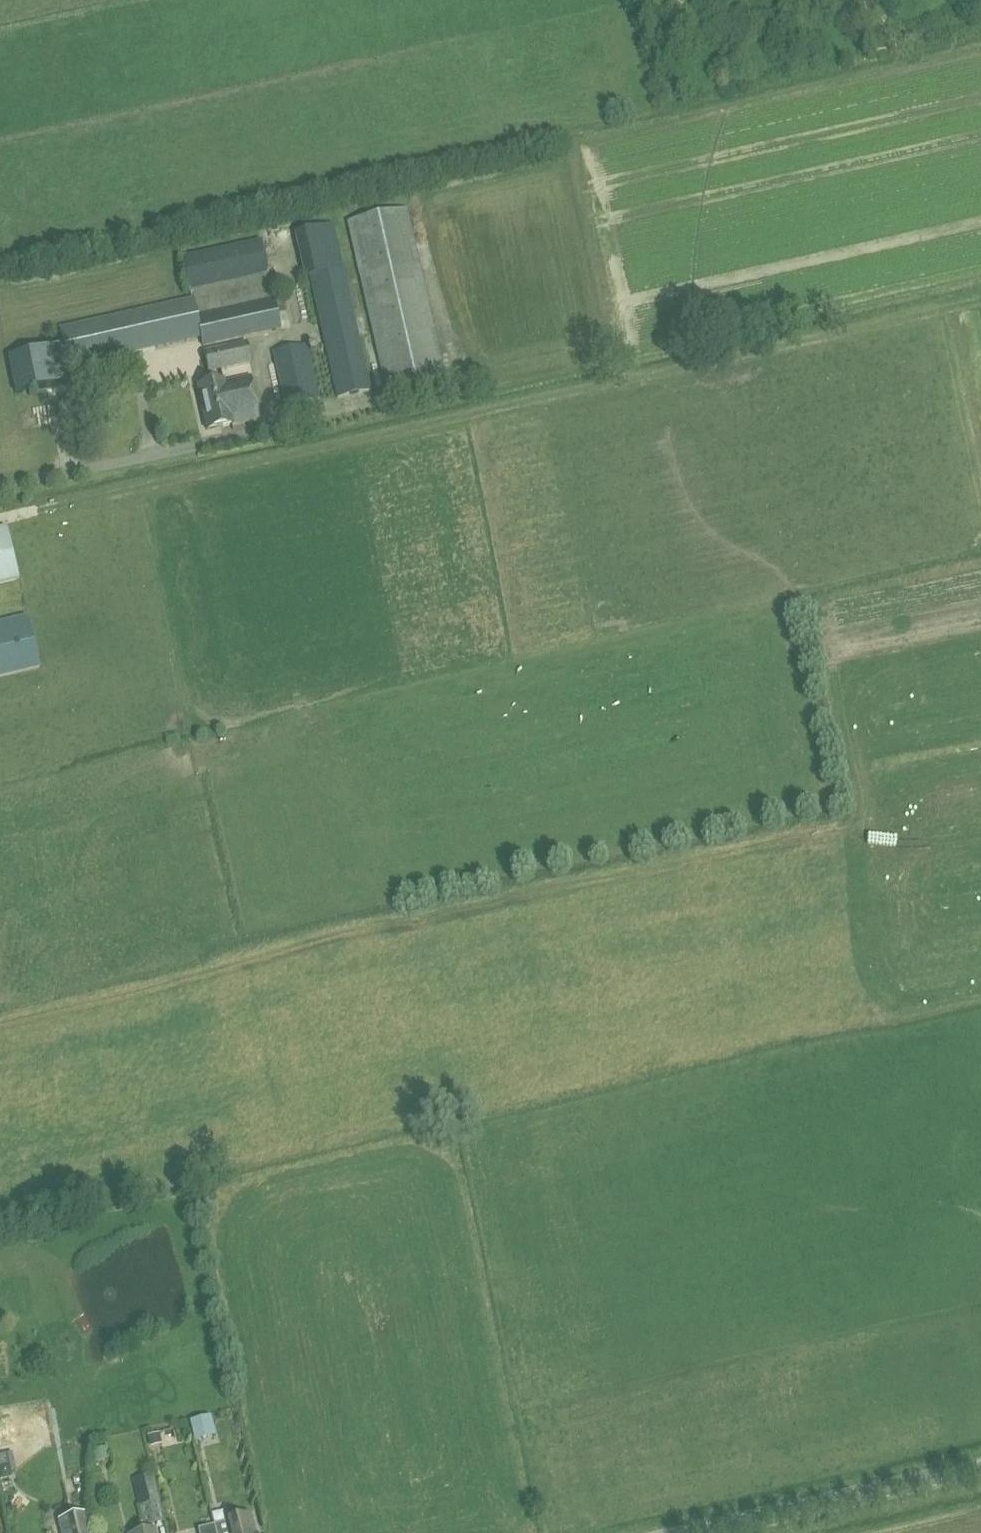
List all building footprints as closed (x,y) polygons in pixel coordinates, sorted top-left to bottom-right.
[(346,222),(384,388),(445,374),(407,208),(346,222)] [(304,277),(309,276),(336,397),(372,389),(334,225),(294,234),(304,277)] [(189,290),(268,274),(261,241),(183,257),(189,290)] [(268,274),(189,290),(191,299),(193,298),(196,314),(274,298),(268,274)] [(281,328),(274,298),(196,314),(193,298),(191,299),(59,328),(62,345),(34,350),(7,354),(14,393),(70,383),(68,368),(200,338),(201,346),(281,328)] [(252,363),(247,341),(203,351),(208,372),(252,363)] [(284,405),(320,397),(309,344),(273,352),(284,405)] [(224,381),(197,387),(206,430),(233,424),(233,423),(260,417),(251,376),(224,382),(224,381)] [(18,579),(5,525),(0,526),(0,583),(18,579)] [(28,615),(0,622),(0,676),(39,667),(28,615)] [(209,1416),(191,1421),(195,1435),(212,1430),(209,1416)] [(146,1434),(149,1444),(160,1441),(158,1431),(146,1434)] [(106,1446),(92,1449),(95,1461),(109,1458),(106,1446)] [(9,1466),(0,1469),(0,1479),(0,1481),(12,1478),(9,1466)] [(139,1505),(157,1501),(151,1473),(132,1478),(139,1505)] [(86,1513),(59,1520),(62,1532),(91,1532),(86,1513)] [(250,1515),(228,1520),(228,1521),(214,1524),(216,1532),(254,1532),(250,1515)] [(214,1524),(197,1528),(198,1532),(216,1532),(214,1524)]
